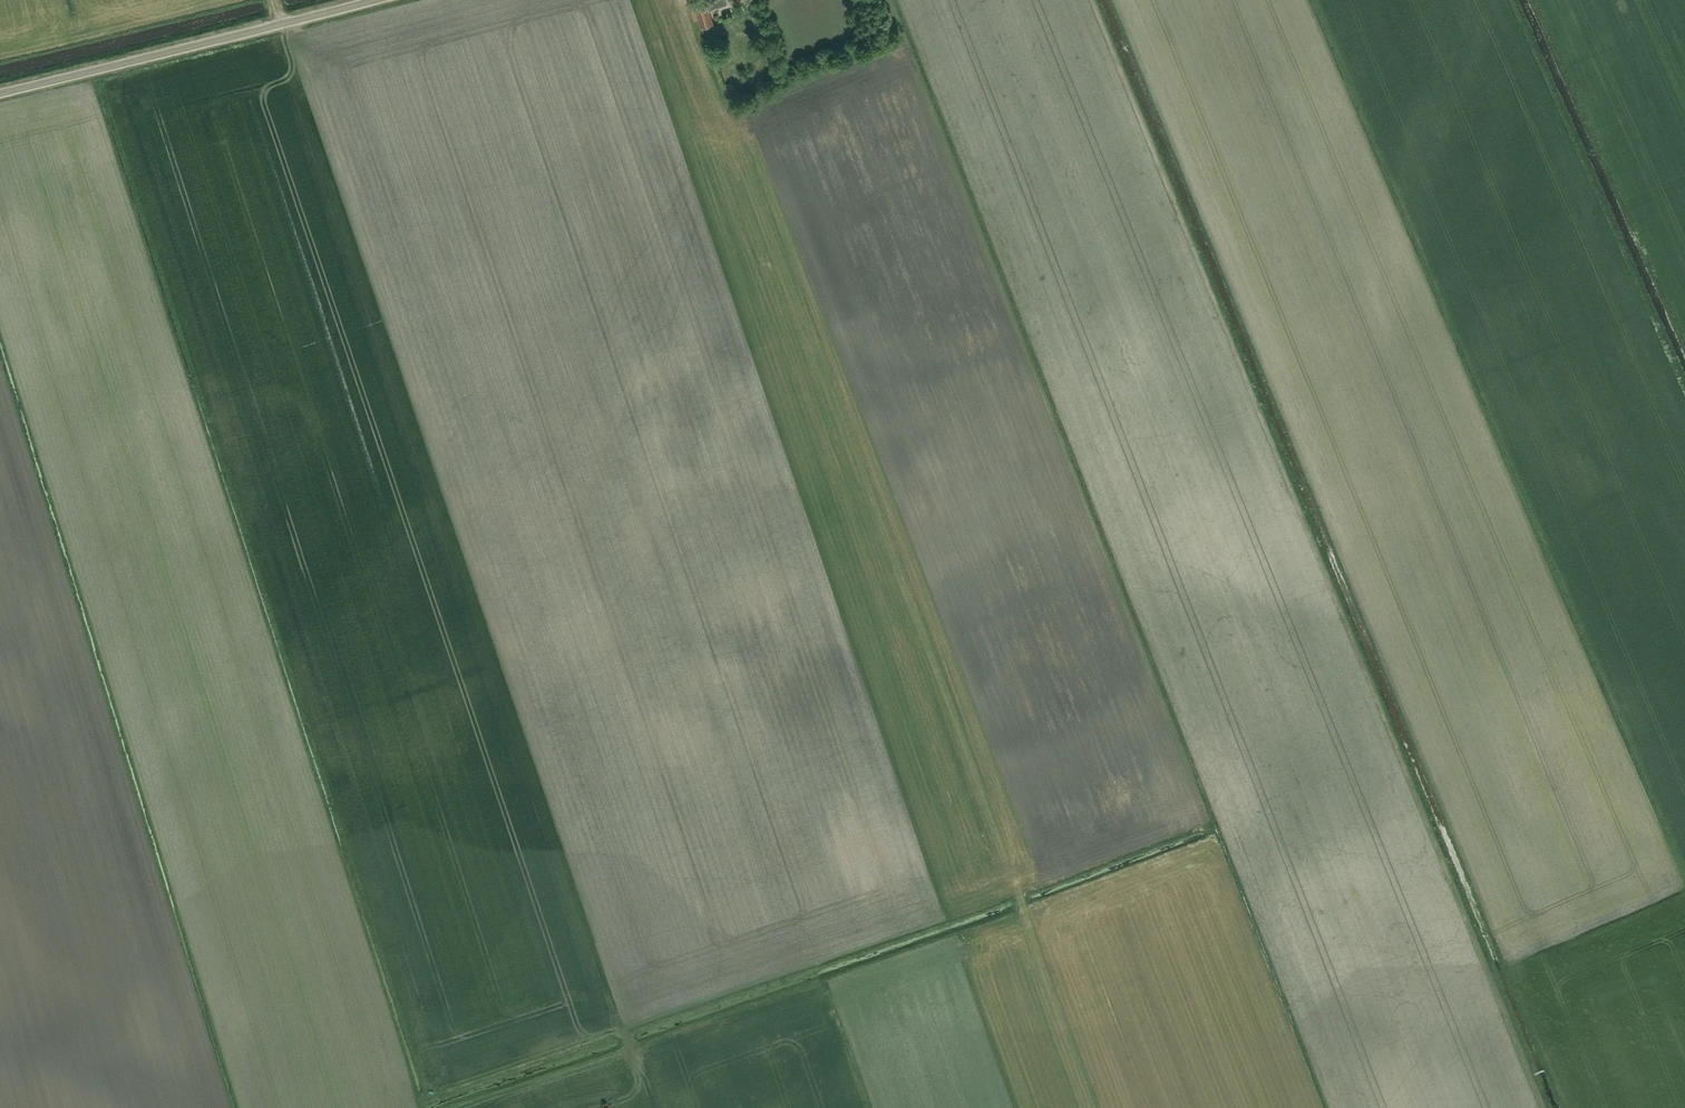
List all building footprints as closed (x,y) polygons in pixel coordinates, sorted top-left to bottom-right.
[(705,0),(694,4),(703,28),(713,24),(705,0)]
